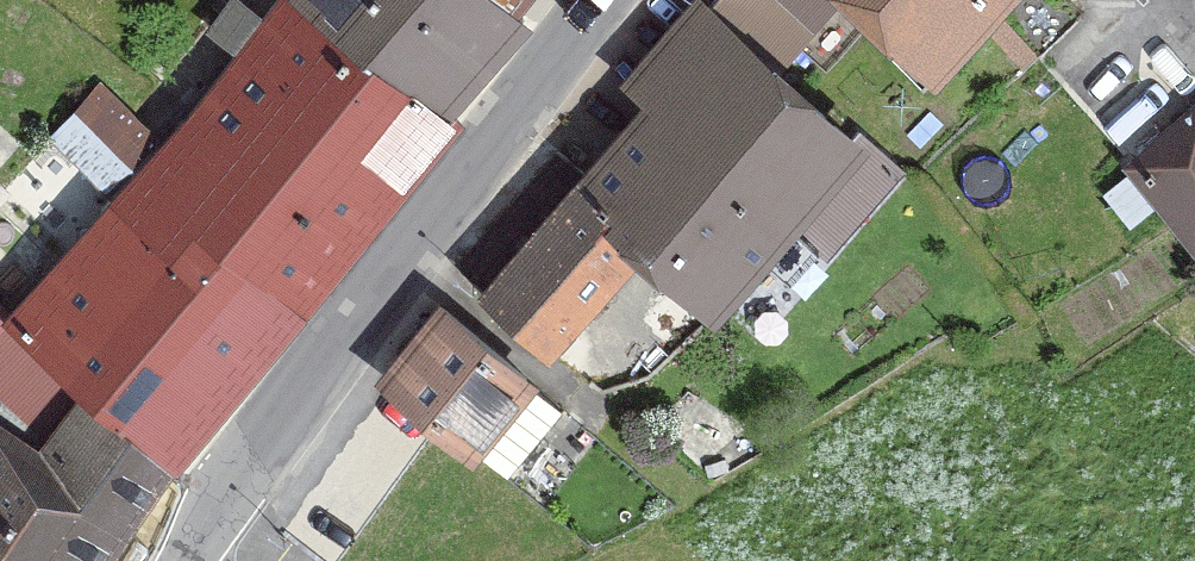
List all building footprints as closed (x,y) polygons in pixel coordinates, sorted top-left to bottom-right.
[(349,273),(462,131),(450,124),(363,67),(283,0),(277,0),(179,131),(349,273)] [(450,124),(532,33),(519,22),(489,0),(283,0),(363,67),(450,124)] [(519,22),(536,0),(489,0),(519,22)] [(575,192),(638,270),(716,334),(871,155),(782,75),(709,10),(698,0),(695,0),(620,87),(646,114),(575,192)] [(709,10),(782,75),(841,6),(834,0),(720,0),(709,10)] [(841,6),(936,95),(1022,0),(834,0),(841,6)] [(297,337),(349,273),(179,131),(165,144),(106,87),(53,142),(120,202),(297,337)] [(1119,167),(1194,260),(1194,105),(1119,167)] [(575,192),(478,301),(549,367),(638,270),(575,192)] [(175,479),(297,337),(120,202),(14,317),(175,479)] [(0,304),(0,324),(9,313),(0,304)] [(441,307),(374,387),(478,466),(542,390),(441,307)] [(175,479),(76,403),(38,452),(0,432),(0,560),(119,560),(175,479)]
